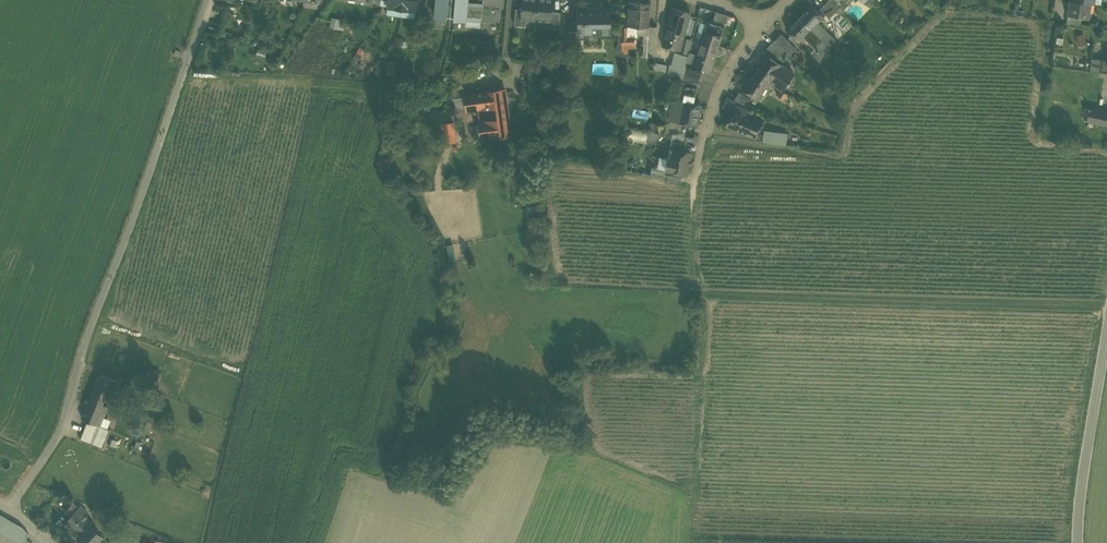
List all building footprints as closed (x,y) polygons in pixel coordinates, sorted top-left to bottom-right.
[(388,7),(416,10),(417,0),(388,0),(388,7)] [(451,17),(452,0),(437,0),(435,18),(446,18),(447,16),(451,17)] [(466,18),(468,3),(468,2),(468,0),(452,0),(451,17),(455,17),(455,19),(466,20),(466,18)] [(499,23),(501,0),(483,0),(483,3),(482,5),(481,19),(481,22),(499,23)] [(536,20),(537,0),(523,0),(522,9),(522,18),(536,20)] [(536,20),(550,21),(551,21),(552,12),(553,0),(537,0),(536,20)] [(846,0),(828,0),(819,9),(829,18),(837,9),(846,0)] [(852,0),(846,0),(837,9),(843,15),(852,6),(849,3),(852,0)] [(1091,2),(1076,0),(1070,0),(1068,15),(1081,17),(1089,18),(1091,2)] [(638,27),(648,28),(648,27),(650,4),(629,2),(627,26),(638,27)] [(482,5),(468,3),(466,18),(481,19),(482,5)] [(799,17),(811,29),(819,37),(824,42),(829,47),(835,40),(818,23),(824,16),(811,4),(799,17)] [(578,22),(578,35),(579,35),(588,35),(587,30),(600,30),(600,35),(612,34),(611,8),(599,8),(599,11),(578,12),(578,22)] [(672,8),(667,27),(685,31),(689,12),(672,8)] [(550,28),(560,29),(560,12),(552,12),(551,21),(550,21),(550,28)] [(1066,23),(1080,25),(1081,17),(1068,15),(1066,23)] [(787,30),(793,36),(799,41),(811,29),(799,17),(787,30)] [(707,21),(704,31),(721,36),(724,27),(707,21)] [(569,22),(570,38),(579,38),(579,35),(578,35),(578,22),(569,22)] [(643,58),(654,59),(657,27),(648,27),(648,28),(638,27),(638,36),(643,36),(643,42),(644,42),(643,58)] [(680,50),(685,31),(667,27),(663,46),(680,50)] [(621,28),(621,37),(632,37),(631,30),(628,28),(621,28)] [(704,31),(699,47),(716,52),(721,36),(704,31)] [(1085,43),(1084,33),(1077,35),(1079,44),(1085,43)] [(781,34),(775,40),(790,55),(796,49),(781,34)] [(634,36),(632,37),(621,37),(622,48),(635,47),(634,36)] [(797,44),(799,41),(793,36),(791,38),(797,44)] [(814,42),(819,47),(824,42),(819,37),(814,42)] [(783,62),(790,55),(775,40),(766,49),(776,59),(779,57),(783,62)] [(711,69),(716,52),(699,47),(694,64),(704,67),(711,69)] [(674,76),(682,78),(683,70),(684,71),(686,62),(688,57),(687,57),(675,54),(671,68),(676,69),(674,76)] [(766,55),(755,72),(771,83),(780,90),(784,85),(785,85),(787,82),(777,75),(775,78),(773,77),(781,65),(766,55)] [(666,70),(668,64),(656,61),(654,68),(666,70)] [(694,64),(686,62),(684,71),(683,70),(682,78),(682,81),(699,82),(704,67),(694,64)] [(793,73),(781,65),(773,77),(775,78),(777,75),(787,82),(793,73)] [(767,89),(771,83),(755,72),(743,88),(758,98),(765,88),(767,89)] [(694,104),(699,82),(682,81),(681,98),(681,101),(694,104)] [(450,91),(454,97),(465,90),(461,84),(450,91)] [(783,100),(787,94),(780,90),(777,95),(783,100)] [(478,137),(493,136),(490,116),(507,114),(504,92),(488,94),(466,97),(468,109),(483,107),(485,119),(481,120),(481,122),(476,123),(478,137)] [(724,109),(732,112),(735,104),(736,101),(746,106),(751,97),(739,92),(735,100),(729,97),(724,109)] [(689,124),(696,126),(701,105),(694,104),(681,101),(679,100),(679,102),(672,100),(668,119),(689,124)] [(762,121),(752,117),(741,113),(743,108),(735,104),(732,112),(726,125),(745,133),(746,130),(757,135),(762,121)] [(1106,125),(1106,112),(1090,108),(1087,121),(1106,125)] [(510,134),(507,114),(490,116),(493,136),(510,134)] [(664,133),(673,134),(686,136),(689,124),(668,119),(664,133)] [(442,123),(445,144),(455,142),(453,122),(442,123)] [(635,129),(636,137),(644,136),(644,139),(648,138),(648,128),(635,129)] [(763,142),(779,144),(780,133),(764,130),(763,142)] [(661,142),(662,133),(655,132),(654,141),(661,142)] [(686,136),(673,134),(670,147),(673,147),(673,150),(683,152),(686,136)] [(682,172),(686,173),(690,153),(683,152),(673,150),(670,164),(667,164),(666,169),(668,170),(682,172)] [(667,180),(680,182),(682,172),(668,170),(667,180)] [(14,271),(19,251),(7,249),(2,268),(14,271)] [(150,368),(142,387),(154,392),(161,373),(150,368)] [(88,421),(100,425),(104,417),(108,406),(103,404),(109,390),(111,391),(116,380),(100,374),(96,383),(82,418),(88,421)] [(104,417),(100,425),(108,428),(111,420),(104,417)] [(80,439),(102,449),(110,429),(108,428),(100,425),(88,421),(80,439)] [(64,513),(70,518),(73,515),(78,509),(78,508),(72,504),(64,513)] [(78,509),(73,515),(81,522),(84,518),(88,513),(80,506),(78,508),(78,509)] [(0,514),(0,533),(18,542),(23,542),(28,535),(28,534),(28,533),(21,527),(0,514)] [(81,542),(96,542),(101,537),(89,527),(91,524),(84,518),(81,522),(73,515),(70,518),(66,522),(81,535),(77,539),(81,542)]
